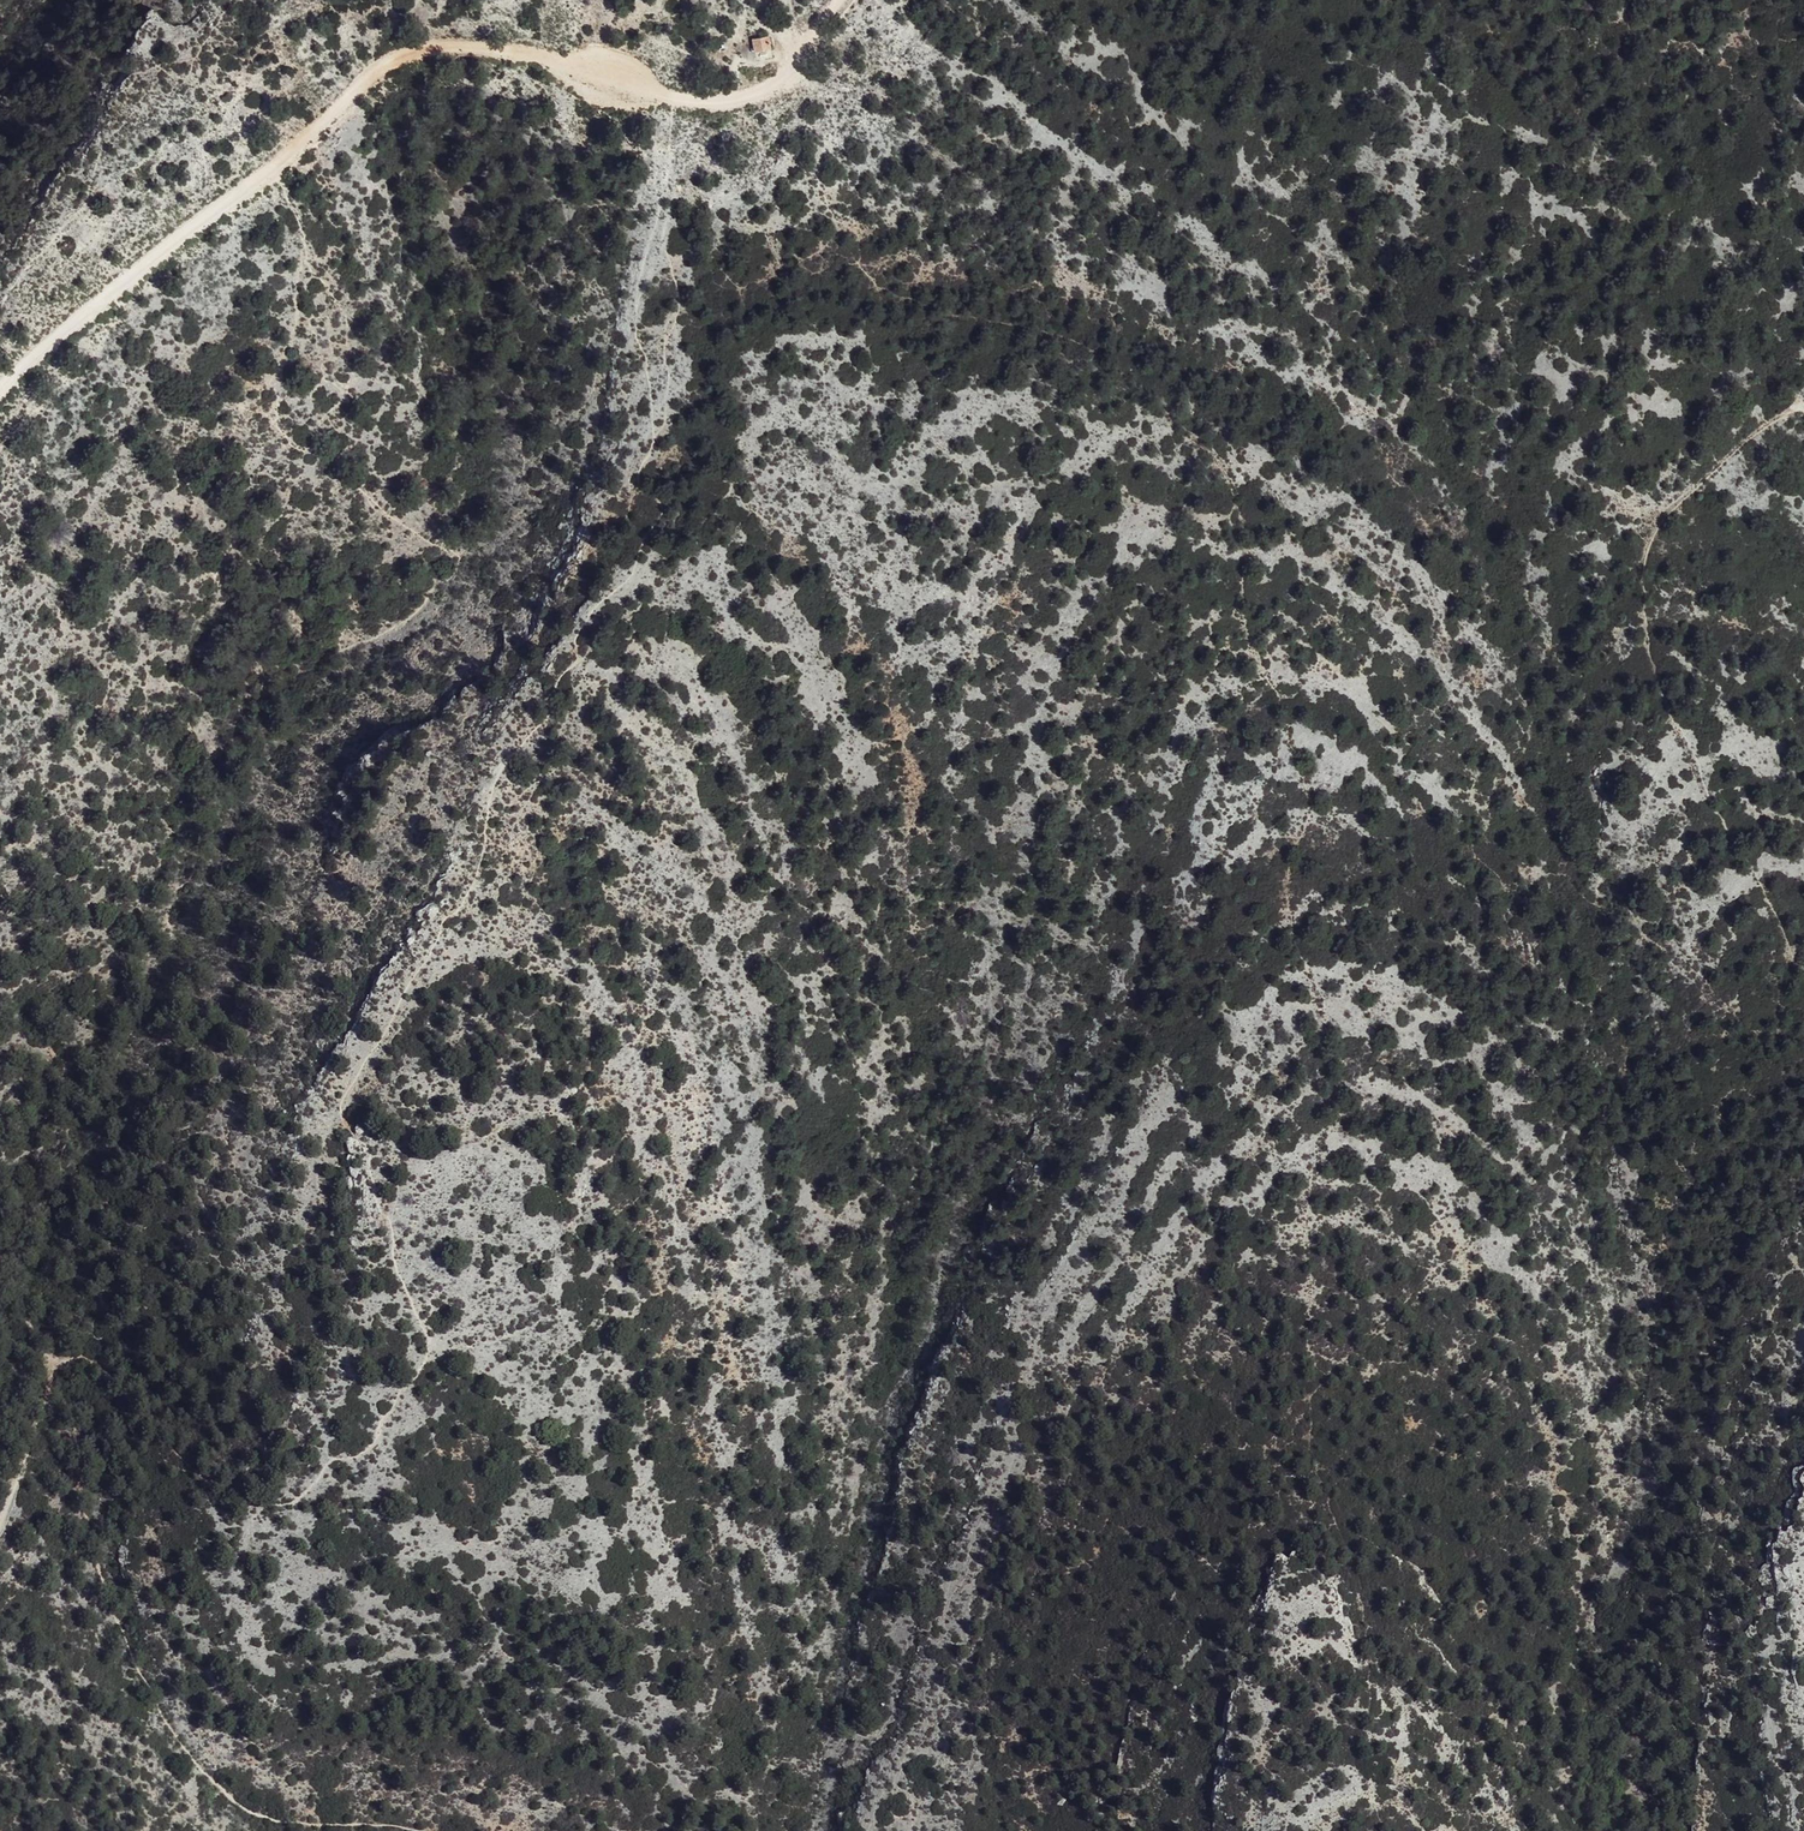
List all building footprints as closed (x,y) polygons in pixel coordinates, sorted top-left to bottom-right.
[(753,39),(754,50),(770,48),(768,37),(753,39)]
